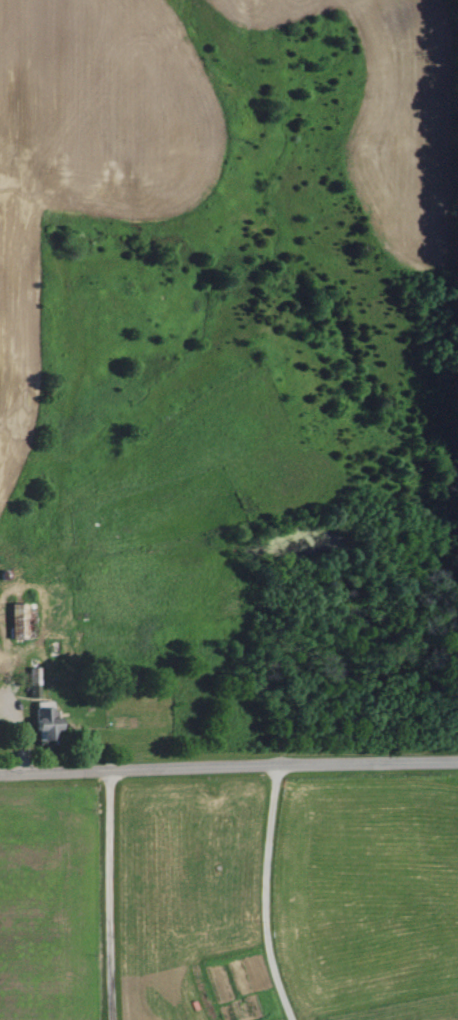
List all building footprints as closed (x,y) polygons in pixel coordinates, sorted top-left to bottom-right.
[(24,603),(8,603),(9,639),(24,639),(24,603)] [(27,684),(38,684),(37,667),(27,668),(27,684)] [(48,729),(54,728),(52,701),(32,702),(33,718),(29,719),(30,731),(36,731),(36,741),(49,740),(48,729)]
